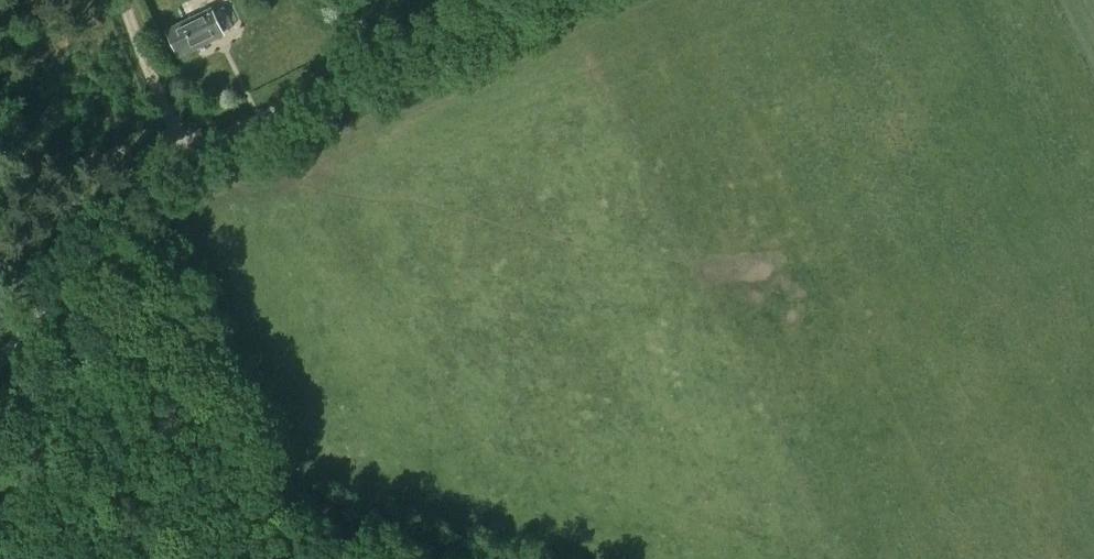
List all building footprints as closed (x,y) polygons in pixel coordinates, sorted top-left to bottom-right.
[(210,8),(167,29),(180,57),(223,37),(210,8)]
